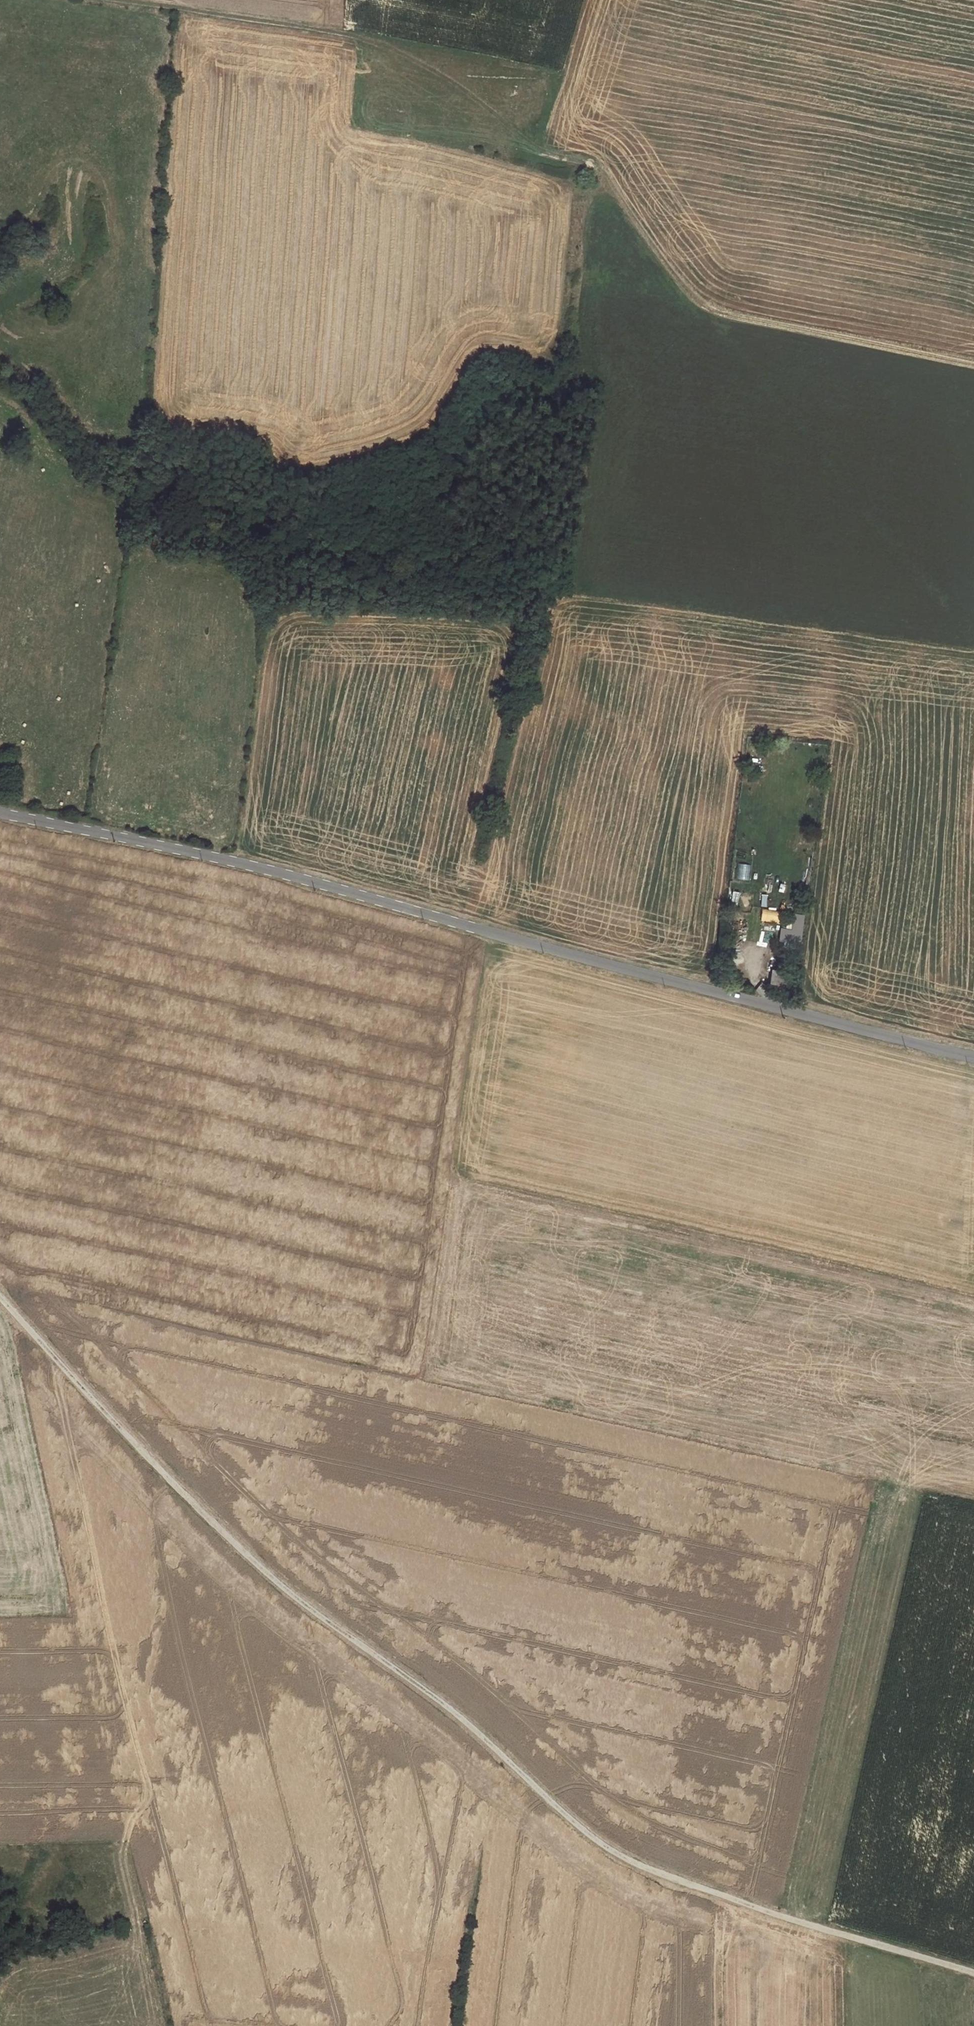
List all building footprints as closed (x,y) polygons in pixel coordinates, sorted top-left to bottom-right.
[(758,921),(779,923),(780,911),(759,909),(758,921)]
